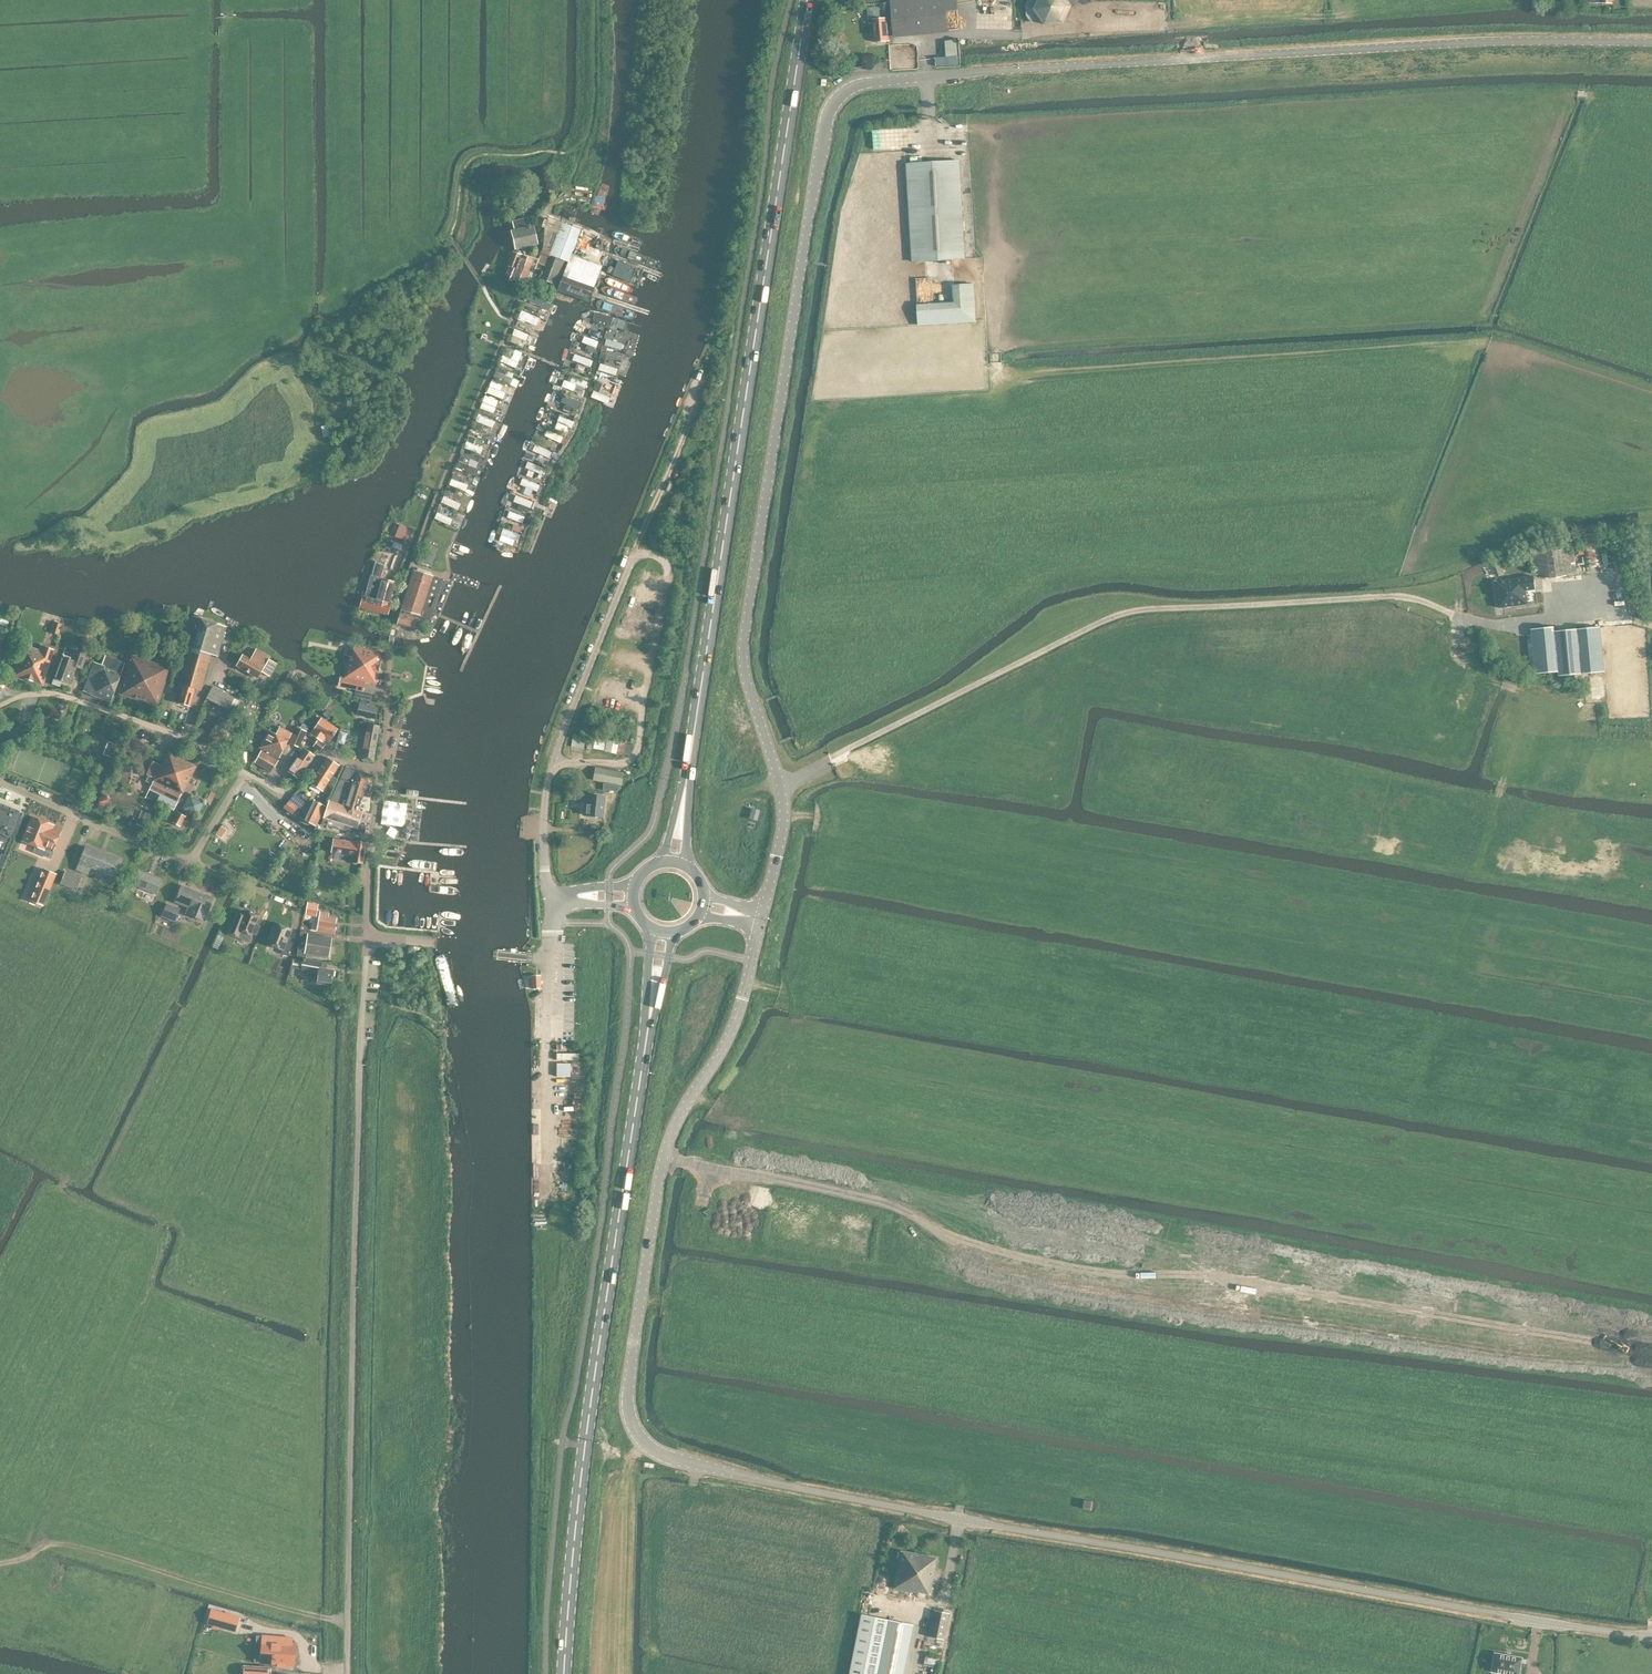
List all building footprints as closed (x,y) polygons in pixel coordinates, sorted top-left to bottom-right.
[(891,2),(884,2),(885,18),(880,19),(879,8),(867,8),(868,24),(873,24),(875,41),(888,41),(888,36),(894,36),(894,35),(948,31),(946,11),(957,10),(956,0),(891,0),(891,2)] [(1044,25),(1063,23),(1071,6),(1067,0),(1038,0),(1034,10),(1044,25)] [(976,27),(1012,28),(1013,2),(977,1),(976,27)] [(958,67),(958,59),(936,61),(936,68),(958,67)] [(909,164),(913,226),(915,262),(962,260),(957,161),(909,164)] [(564,163),(554,181),(557,184),(559,180),(564,183),(572,167),(569,165),(564,162),(564,163)] [(512,231),(516,249),(537,244),(533,226),(529,227),(527,218),(516,221),(518,230),(512,231)] [(599,274),(602,266),(571,255),(580,230),(549,219),(545,228),(543,247),(543,249),(538,263),(546,266),(543,275),(540,274),(539,278),(559,286),(557,291),(563,293),(588,303),(599,274)] [(513,278),(525,282),(533,260),(513,252),(508,266),(516,269),(513,278)] [(617,260),(612,275),(630,282),(636,267),(617,260)] [(954,286),(955,303),(917,306),(919,325),(976,322),(973,284),(954,286)] [(535,325),(539,320),(529,314),(526,318),(535,325)] [(593,330),(591,336),(599,339),(602,333),(593,330)] [(596,346),(598,340),(584,336),(582,343),(596,346)] [(607,338),(604,345),(621,350),(623,343),(607,338)] [(511,358),(503,355),(501,362),(517,367),(522,352),(514,350),(511,358)] [(591,367),(594,359),(575,353),(573,361),(591,367)] [(519,380),(512,378),(513,373),(497,369),(494,380),(518,385),(519,380)] [(572,391),(585,394),(588,380),(570,376),(568,382),(574,384),(572,391)] [(487,393),(510,401),(513,395),(501,391),(503,383),(492,379),(487,393)] [(575,408),(579,409),(582,400),(565,394),(560,410),(573,414),(575,408)] [(484,396),(481,410),(505,416),(506,410),(496,408),(498,399),(484,396)] [(555,428),(567,432),(571,421),(560,416),(555,428)] [(467,442),(465,449),(488,455),(490,448),(467,442)] [(534,445),(532,451),(550,457),(552,451),(534,445)] [(470,459),(466,471),(475,475),(479,462),(470,459)] [(466,491),(469,484),(461,481),(463,476),(453,473),(449,485),(466,491)] [(513,501),(520,503),(518,509),(530,513),(534,501),(515,495),(513,501)] [(458,509),(461,503),(443,496),(441,502),(458,509)] [(504,516),(525,523),(527,517),(506,509),(504,516)] [(435,518),(449,524),(452,518),(437,512),(435,518)] [(401,524),(396,537),(407,541),(412,529),(401,524)] [(521,532),(522,526),(512,524),(511,530),(521,532)] [(503,528),(499,540),(515,546),(519,533),(503,528)] [(1597,532),(1580,535),(1586,568),(1602,565),(1597,532)] [(431,566),(437,548),(424,545),(419,562),(431,566)] [(1549,577),(1549,578),(1576,574),(1572,548),(1546,552),(1549,577)] [(397,624),(415,629),(418,616),(427,619),(432,607),(440,578),(433,576),(416,571),(407,599),(408,599),(406,605),(411,607),(410,612),(401,610),(397,624)] [(367,588),(362,607),(388,614),(396,582),(380,578),(370,575),(367,588)] [(1534,576),(1496,581),(1495,581),(1499,608),(1500,608),(1527,604),(1525,591),(1535,589),(1534,576)] [(0,621),(0,625),(6,627),(9,621),(1,619),(0,621)] [(201,619),(193,649),(190,648),(189,648),(211,654),(217,656),(226,626),(201,619)] [(50,632),(58,635),(62,624),(53,621),(50,632)] [(1554,626),(1531,629),(1535,674),(1558,672),(1558,676),(1604,672),(1600,626),(1554,631),(1554,626)] [(23,644),(17,663),(13,675),(14,675),(42,684),(54,649),(41,645),(40,650),(23,644)] [(364,682),(376,684),(382,652),(354,647),(352,657),(349,656),(344,677),(341,677),(339,686),(363,691),(364,682)] [(195,688),(200,690),(211,654),(189,648),(179,684),(195,688)] [(62,656),(54,678),(69,683),(75,666),(81,669),(86,654),(74,649),(71,659),(62,656)] [(250,659),(242,655),(236,665),(258,678),(261,672),(269,676),(277,664),(268,659),(270,657),(256,649),(250,659)] [(91,668),(83,692),(111,701),(120,673),(122,673),(125,663),(105,655),(102,665),(93,662),(91,668)] [(168,667),(131,656),(120,694),(158,705),(168,667)] [(233,690),(237,682),(226,676),(222,684),(233,690)] [(190,706),(195,688),(179,684),(174,701),(178,702),(190,706)] [(234,698),(234,697),(212,686),(206,698),(228,710),(233,713),(239,701),(234,698)] [(359,704),(357,714),(375,718),(378,708),(359,704)] [(327,718),(331,712),(327,709),(323,715),(327,718)] [(219,717),(209,736),(222,743),(232,725),(219,717)] [(310,734),(322,742),(325,738),(330,741),(338,729),(321,718),(310,734)] [(356,758),(373,761),(379,726),(368,724),(366,737),(360,735),(356,758)] [(260,751),(254,762),(271,772),(278,760),(277,760),(288,740),(292,733),(279,727),(275,734),(268,730),(259,748),(260,748),(259,750),(260,751)] [(306,731),(296,727),(289,743),(299,747),(306,731)] [(345,744),(349,733),(341,730),(336,741),(345,744)] [(584,749),(585,737),(572,736),(571,747),(584,749)] [(593,748),(604,750),(606,740),(595,737),(593,748)] [(631,744),(607,739),(605,751),(622,755),(622,753),(629,755),(631,744)] [(325,745),(317,740),(313,746),(320,751),(325,745)] [(108,741),(103,754),(110,757),(115,744),(108,741)] [(298,778),(309,763),(314,755),(305,748),(289,771),(288,772),(298,778)] [(146,797),(159,804),(182,759),(168,752),(161,765),(153,761),(147,774),(148,775),(145,781),(152,784),(146,797)] [(327,757),(310,783),(322,791),(339,765),(327,757)] [(196,766),(182,759),(159,804),(173,811),(177,802),(176,801),(180,794),(182,795),(183,792),(196,766)] [(329,800),(323,817),(328,819),(326,826),(342,829),(353,833),(354,828),(357,829),(363,812),(358,810),(365,788),(369,790),(371,785),(367,784),(370,774),(346,766),(330,800),(329,800)] [(593,780),(621,785),(623,773),(595,768),(593,780)] [(603,789),(618,791),(619,785),(604,783),(603,789)] [(107,794),(98,798),(99,805),(109,805),(112,805),(110,794),(107,795),(107,794)] [(294,794),(290,800),(298,807),(300,808),(305,802),(294,794)] [(604,796),(588,795),(588,802),(587,802),(587,803),(584,803),(583,814),(586,814),(586,815),(602,817),(604,804),(603,804),(604,796)] [(284,807),(292,814),(298,807),(289,800),(284,807)] [(313,800),(303,820),(315,826),(325,806),(313,800)] [(405,825),(406,802),(383,801),(382,824),(405,825)] [(19,811),(0,803),(0,839),(6,841),(9,836),(19,811)] [(757,821),(759,811),(751,809),(749,819),(757,821)] [(142,810),(139,820),(150,823),(153,814),(142,810)] [(172,822),(180,826),(185,817),(178,812),(172,822)] [(45,847),(53,850),(61,832),(52,828),(53,825),(31,816),(21,841),(44,849),(45,847)] [(277,830),(271,823),(266,827),(272,834),(277,830)] [(215,834),(220,837),(225,828),(221,825),(215,834)] [(354,863),(364,864),(367,842),(356,840),(356,843),(334,841),(332,854),(354,856),(354,863)] [(119,859),(85,846),(76,870),(87,874),(90,867),(112,876),(119,859)] [(43,869),(30,900),(44,906),(57,874),(43,869)] [(138,870),(133,885),(156,894),(161,879),(138,870)] [(68,872),(64,883),(79,889),(83,878),(68,872)] [(119,892),(124,894),(129,883),(124,881),(119,892)] [(213,897),(181,885),(175,902),(191,909),(189,914),(197,917),(199,912),(207,915),(213,897)] [(307,902),(306,909),(316,910),(318,904),(307,902)] [(168,904),(164,915),(177,920),(181,909),(168,904)] [(234,918),(229,933),(236,936),(236,937),(248,941),(252,931),(257,932),(260,925),(255,923),(258,916),(245,911),(244,915),(237,912),(234,918)] [(316,930),(334,933),(336,919),(328,917),(328,913),(319,912),(316,930)] [(274,922),(266,943),(282,949),(280,953),(279,956),(287,959),(289,956),(285,955),(286,955),(287,955),(294,938),(289,936),(291,929),(274,922)] [(306,937),(298,936),(295,956),(303,957),(304,953),(328,956),(331,938),(307,934),(306,937)] [(316,979),(315,983),(331,985),(333,970),(320,968),(321,962),(302,959),(301,964),(301,970),(307,971),(306,977),(316,979)] [(532,973),(532,988),(541,988),(541,973),(532,973)] [(1092,1509),(1093,1501),(1084,1500),(1083,1508),(1092,1509)] [(929,1594),(930,1594),(936,1558),(901,1551),(893,1588),(919,1593),(919,1592),(929,1594)] [(211,1607),(207,1622),(235,1630),(239,1614),(211,1607)] [(933,1610),(928,1636),(943,1639),(949,1613),(933,1610)] [(912,1624),(861,1614),(849,1673),(902,1673),(912,1624)] [(262,1636),(260,1662),(293,1665),(295,1644),(291,1643),(291,1638),(262,1636)] [(1502,1673),(1521,1673),(1523,1658),(1496,1654),(1493,1672),(1502,1673)]
